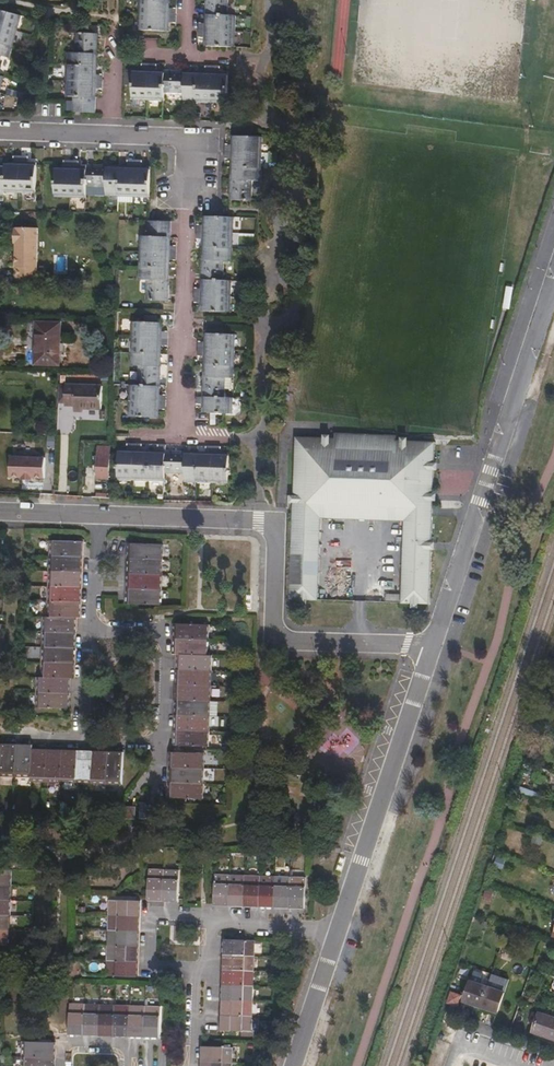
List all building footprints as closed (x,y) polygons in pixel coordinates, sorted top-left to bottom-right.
[(166,0),(136,0),(135,29),(165,30),(166,0)] [(233,17),(225,16),(225,0),(203,0),(202,47),(232,47),(233,17)] [(1,56),(9,58),(18,28),(22,15),(0,9),(0,59),(1,56)] [(94,112),(95,51),(95,32),(74,32),(73,50),(65,50),(64,95),(71,96),(71,111),(94,112)] [(185,71),(133,69),(131,98),(162,100),(162,92),(181,93),(181,100),(226,102),(227,73),(185,71)] [(251,201),(252,183),(259,182),(261,137),(231,136),(229,200),(251,201)] [(5,193),(5,191),(36,192),(37,162),(6,161),(6,163),(0,163),(0,193),(5,193)] [(149,196),(150,166),(85,164),(85,167),(55,166),(55,196),(84,196),(85,186),(104,187),(105,195),(149,196)] [(230,311),(231,279),(223,279),(223,261),(232,261),(233,217),(205,216),(206,222),(209,222),(209,241),(205,241),(205,263),(202,263),(202,278),(204,279),(204,285),(208,285),(207,303),(204,303),(204,310),(230,311)] [(168,299),(168,283),(166,283),(166,260),(162,260),(163,242),(166,242),(167,236),(169,235),(170,219),(149,217),(149,235),(140,235),(139,282),(147,283),(147,299),(168,299)] [(35,277),(36,258),(37,228),(13,227),(13,242),(17,242),(17,248),(15,248),(14,267),(16,267),(16,277),(35,277)] [(153,410),(153,392),(157,391),(158,385),(161,385),(161,370),(159,370),(159,347),(155,347),(156,327),(160,327),(160,321),(132,320),(131,365),(139,366),(139,384),(130,384),(129,416),(156,417),(156,411),(153,410)] [(58,363),(59,322),(36,322),(35,362),(58,363)] [(226,391),(227,379),(232,379),(235,379),(236,334),(208,333),(208,339),(211,340),(211,358),(207,358),(206,382),(204,382),(204,398),(209,398),(209,407),(206,407),(206,413),(233,414),(234,399),(227,399),(226,391)] [(103,408),(103,385),(59,383),(59,402),(66,401),(67,403),(75,404),(75,406),(84,407),(103,408)] [(297,625),(419,627),(424,619),(428,606),(477,439),(404,427),(358,417),(281,407),(281,421),(279,466),(277,503),(293,503),(293,519),(290,601),(291,617),(297,625)] [(109,477),(110,445),(99,445),(98,477),(109,477)] [(144,456),(126,455),(126,451),(121,451),(119,478),(165,481),(165,473),(185,473),(185,481),(229,483),(230,457),(223,457),(223,459),(223,460),(205,459),(204,455),(182,454),(182,451),(166,451),(165,453),(144,452),(144,456)] [(43,457),(9,456),(8,477),(20,477),(20,480),(31,480),(31,478),(42,478),(43,457)] [(83,559),(84,544),(51,543),(50,558),(83,559)] [(163,562),(164,547),(127,546),(127,560),(163,562)] [(83,574),(83,559),(50,558),(49,572),(83,574)] [(163,577),(163,562),(127,560),(127,576),(163,577)] [(82,589),(83,574),(49,572),(49,587),(82,589)] [(162,592),(163,577),(127,576),(126,591),(162,592)] [(81,604),(82,589),(49,587),(48,603),(81,604)] [(162,609),(162,592),(126,591),(125,607),(162,609)] [(81,621),(81,604),(48,603),(47,620),(76,621),(81,621)] [(76,636),(76,621),(47,620),(44,619),(43,634),(76,636)] [(212,643),(212,629),(176,627),(176,642),(212,643)] [(75,651),(76,636),(43,634),(42,650),(75,651)] [(212,657),(212,643),(176,642),(176,655),(179,655),(212,657)] [(74,666),(75,651),(42,650),(42,665),(74,666)] [(215,659),(215,657),(212,657),(179,655),(178,669),(214,671),(215,659)] [(73,682),(74,666),(42,665),(41,681),(69,682),(73,682)] [(214,676),(214,671),(178,669),(178,685),(214,687),(214,676)] [(69,697),(69,682),(41,681),(36,681),(35,695),(69,697)] [(214,701),(214,687),(178,685),(177,700),(214,701)] [(69,713),(69,697),(35,695),(36,711),(69,713)] [(213,705),(214,701),(177,700),(177,715),(213,717),(213,705)] [(212,731),(213,717),(177,715),(176,729),(212,731)] [(212,735),(212,731),(176,729),(175,746),(211,747),(212,735)] [(20,779),(21,748),(6,748),(5,778),(20,779)] [(36,780),(36,752),(37,748),(21,748),(20,779),(36,780)] [(51,784),(51,753),(36,752),(36,780),(36,784),(51,784)] [(66,785),(67,753),(51,753),(51,784),(66,785)] [(80,785),(82,754),(67,753),(66,785),(80,785)] [(96,786),(96,755),(82,754),(80,785),(96,786)] [(209,770),(209,755),(172,754),(172,769),(209,770)] [(110,787),(111,755),(96,755),(96,786),(110,787)] [(127,787),(128,756),(111,755),(110,787),(127,787)] [(209,784),(209,770),(172,769),(171,783),(209,784)] [(208,789),(209,784),(171,783),(170,799),(208,800),(208,789)] [(16,873),(0,872),(0,889),(16,889),(16,873)] [(162,905),(163,873),(148,872),(146,905),(162,905)] [(177,906),(178,873),(171,873),(163,873),(162,905),(177,906)] [(228,907),(230,875),(214,875),(212,906),(228,907)] [(243,907),(245,875),(230,875),(228,907),(243,907)] [(258,908),(259,876),(252,876),(245,875),(243,907),(258,908)] [(273,908),(274,877),(259,876),(258,908),(273,908)] [(288,909),(290,877),(282,877),(274,877),(273,908),(288,909)] [(305,910),(307,878),(298,878),(290,877),(288,909),(305,910)] [(16,889),(0,889),(0,904),(15,905),(16,889)] [(140,919),(140,904),(107,903),(107,918),(140,919)] [(15,905),(0,904),(0,919),(14,919),(14,909),(15,905)] [(139,934),(140,919),(107,918),(106,933),(139,934)] [(14,919),(0,919),(0,934),(13,935),(14,919)] [(138,949),(139,934),(106,933),(106,948),(138,949)] [(13,935),(0,934),(0,949),(14,950),(13,939),(13,935)] [(253,956),(254,941),(222,940),(221,955),(253,956)] [(138,964),(138,949),(106,948),(105,963),(138,964)] [(253,971),(253,956),(221,955),(221,970),(253,971)] [(138,980),(138,964),(105,963),(104,979),(138,980)] [(253,975),(253,971),(221,970),(220,984),(252,986),(253,975)] [(481,1005),(488,986),(472,980),(465,999),(481,1005)] [(252,1001),(252,986),(220,984),(220,1000),(252,1001)] [(497,1011),(504,992),(488,986),(481,1005),(497,1011)] [(458,1005),(461,994),(451,990),(448,1001),(458,1005)] [(252,1005),(252,1001),(220,1000),(219,1015),(251,1016),(252,1005)] [(82,1040),(83,1006),(68,1006),(66,1039),(82,1040)] [(97,1040),(98,1007),(83,1006),(82,1040),(97,1040)] [(112,1041),(113,1008),(106,1008),(98,1007),(97,1040),(112,1041)] [(127,1041),(128,1009),(113,1008),(112,1041),(127,1041)] [(142,1042),(143,1009),(136,1009),(128,1009),(127,1041),(142,1042)] [(158,1043),(159,1010),(151,1010),(143,1009),(142,1042),(158,1043)] [(539,1014),(533,1030),(553,1037),(553,1019),(539,1014)] [(251,1021),(251,1016),(219,1015),(218,1031),(251,1033),(251,1021)] [(54,1062),(55,1046),(22,1045),(22,1060),(54,1062)] [(231,1054),(198,1053),(198,1065),(231,1065),(231,1054)]
